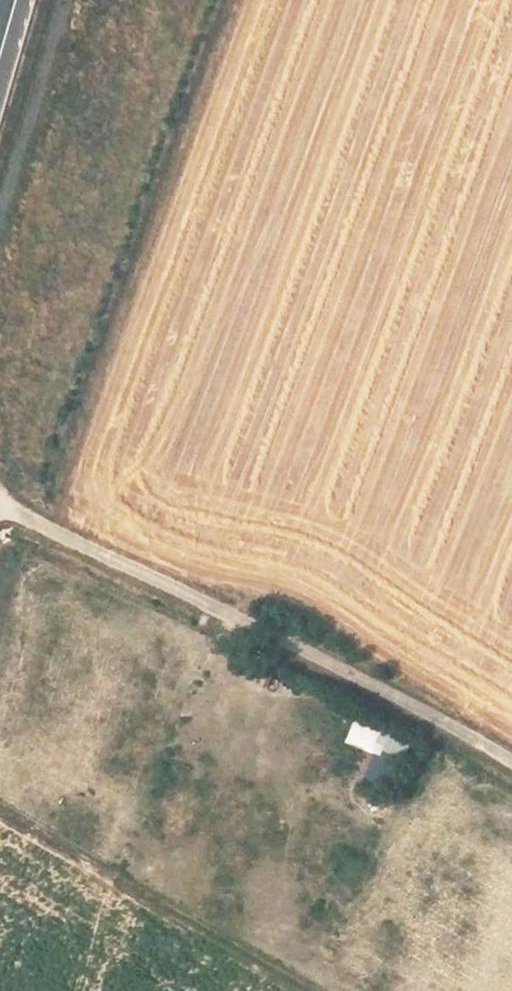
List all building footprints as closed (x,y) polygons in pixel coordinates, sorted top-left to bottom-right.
[(354,719),(344,741),(400,765),(410,744),(354,719)]
